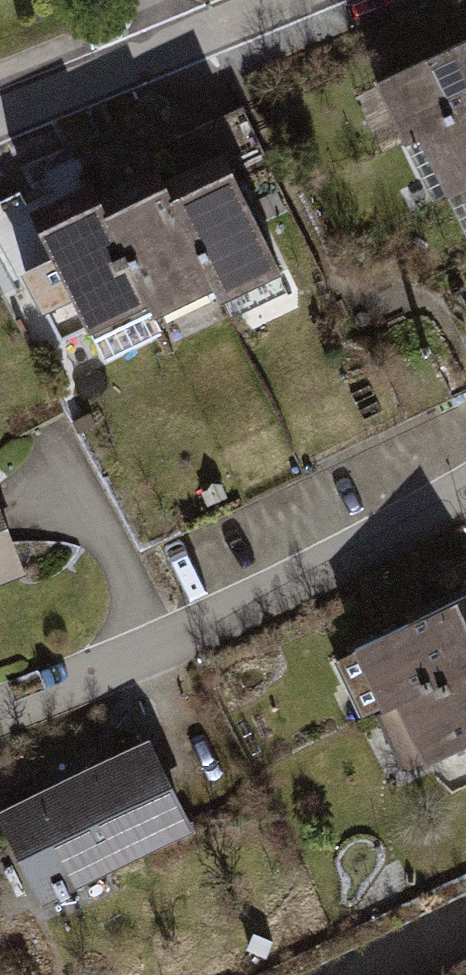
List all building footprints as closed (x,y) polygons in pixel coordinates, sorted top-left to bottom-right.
[(377,81),(407,141),(414,138),(465,113),(465,38),(377,81)] [(414,138),(443,197),(457,190),(465,186),(465,113),(414,138)] [(185,188),(162,199),(207,291),(216,309),(282,276),(211,135),(169,156),(185,188)] [(457,190),(465,209),(465,186),(457,190)] [(157,188),(100,215),(145,312),(149,320),(207,291),(162,199),(157,188)] [(26,212),(3,222),(31,281),(55,270),(88,339),(145,312),(100,215),(94,206),(36,233),(26,212)] [(28,573),(15,539),(0,501),(0,584),(28,573)] [(349,648),(383,722),(396,716),(465,685),(465,643),(449,604),(349,648)] [(396,716),(427,783),(465,765),(465,685),(396,716)] [(0,820),(0,822),(47,917),(199,843),(151,746),(0,820)]
